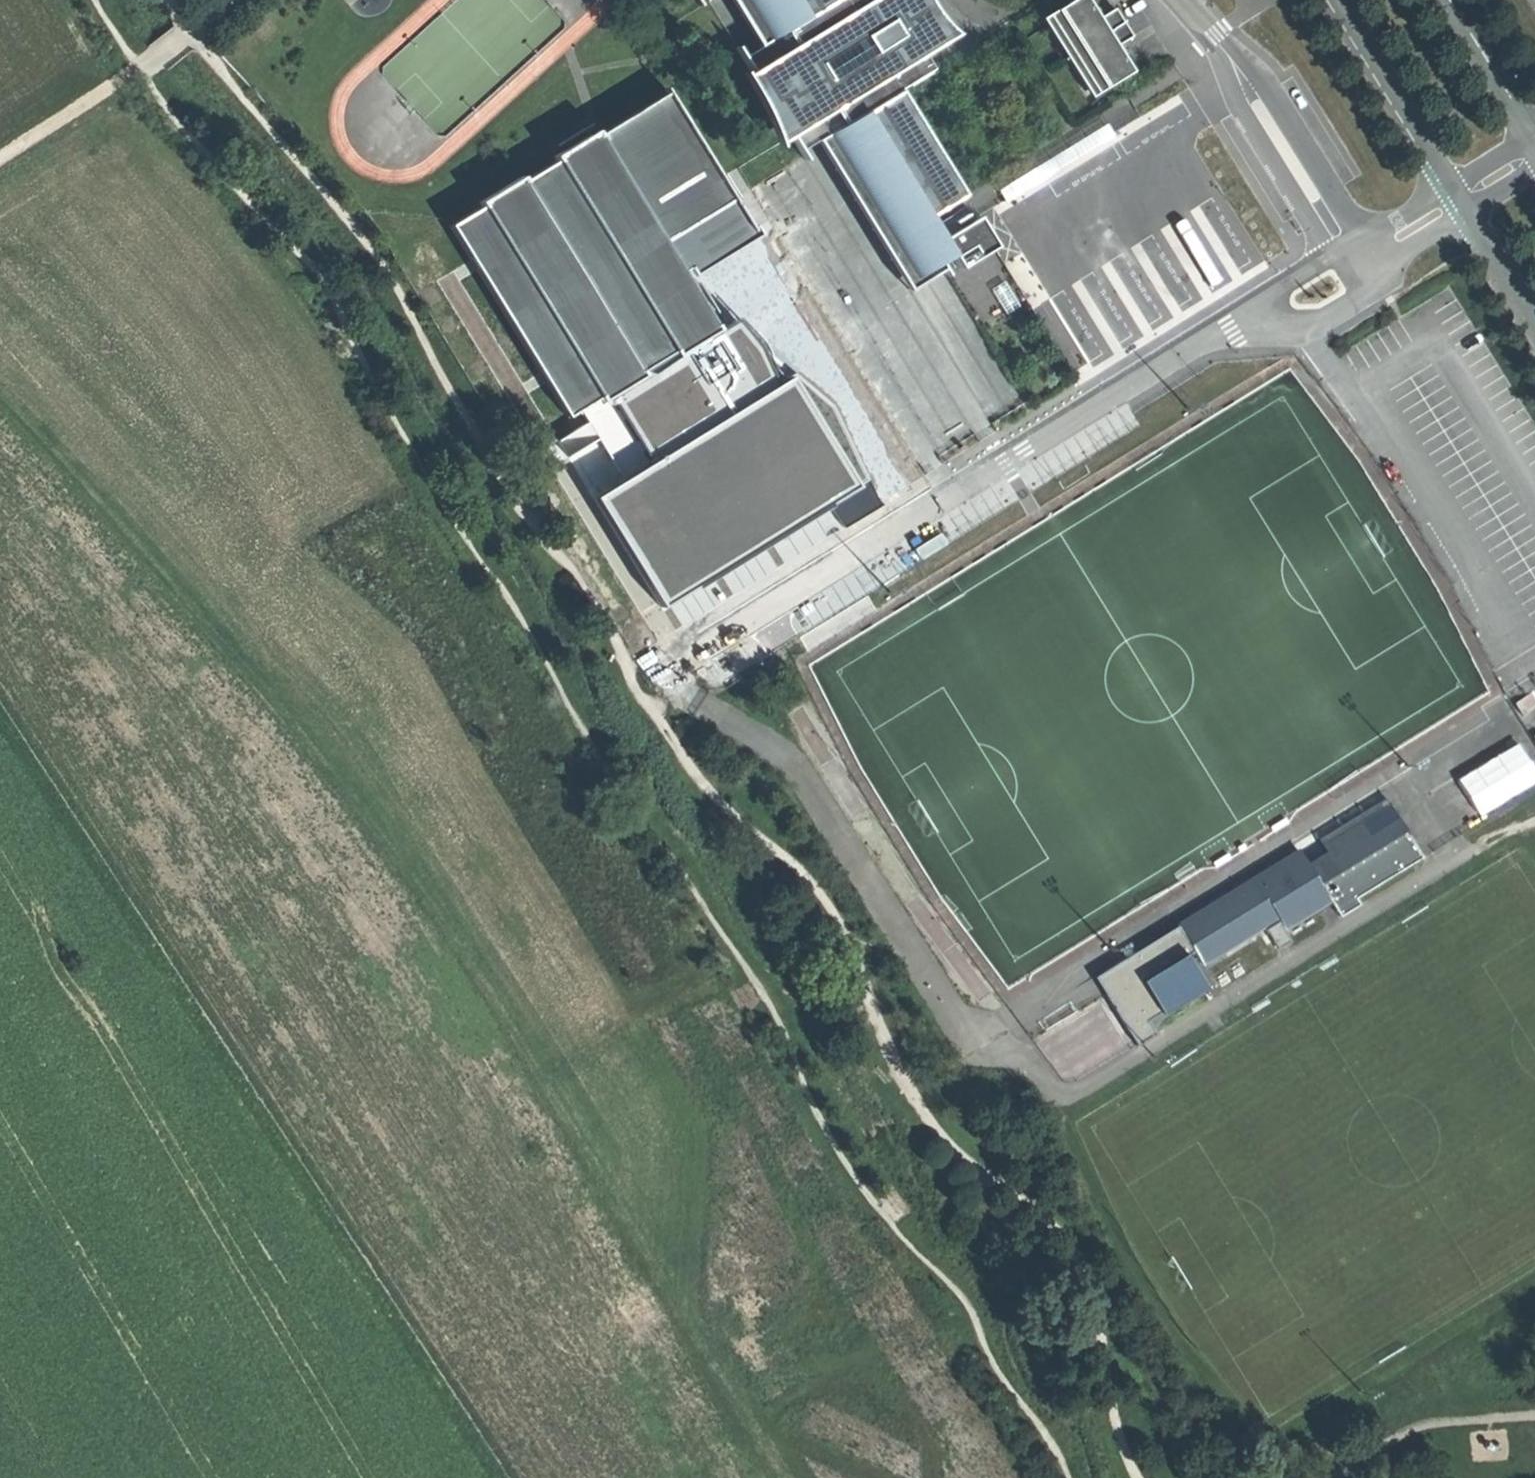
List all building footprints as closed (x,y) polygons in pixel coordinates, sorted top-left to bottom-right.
[(698,11),(706,6),(702,0),(691,0),(698,11)] [(758,49),(744,58),(739,50),(736,52),(751,77),(747,79),(745,77),(742,80),(755,103),(767,127),(773,149),(784,140),(798,165),(804,161),(800,152),(814,143),(906,293),(940,272),(936,265),(949,257),(958,271),(993,250),(976,221),(942,242),(930,221),(963,201),(898,94),(931,74),(923,60),(955,40),(950,32),(945,24),(939,15),(932,4),(930,0),(727,0),(758,49)] [(1060,11),(1042,22),(1091,100),(1109,89),(1106,83),(1115,77),(1119,85),(1134,76),(1117,49),(1134,39),(1117,13),(1102,22),(1088,0),(1079,0),(1068,7),(1073,16),(1066,20),(1060,11)] [(672,358),(675,361),(719,334),(686,278),(665,246),(733,204),(735,207),(738,205),(722,179),(668,90),(664,92),(667,96),(598,138),(596,136),(553,162),(556,166),(524,185),(522,181),(479,207),(482,212),(452,230),(568,421),(596,404),(600,410),(617,399),(645,382),(641,376),(672,358)] [(756,235),(738,205),(735,207),(733,204),(665,246),(686,278),(756,235)] [(645,382),(617,399),(657,466),(600,499),(669,604),(870,481),(834,404),(796,376),(737,412),(731,404),(774,375),(761,349),(739,322),(719,334),(675,361),(672,358),(641,376),(645,382)] [(1475,815),(1534,781),(1534,761),(1522,738),(1454,777),(1475,815)] [(1315,841),(1331,867),(1400,824),(1390,809),(1389,809),(1383,800),(1315,841)] [(1181,932),(1206,972),(1281,926),(1286,935),(1331,908),(1341,925),(1362,912),(1358,906),(1425,865),(1400,824),(1331,867),(1340,883),(1322,894),(1305,865),(1301,859),(1192,925),(1181,932)] [(1187,977),(1198,971),(1186,950),(1175,957),(1187,977)]
